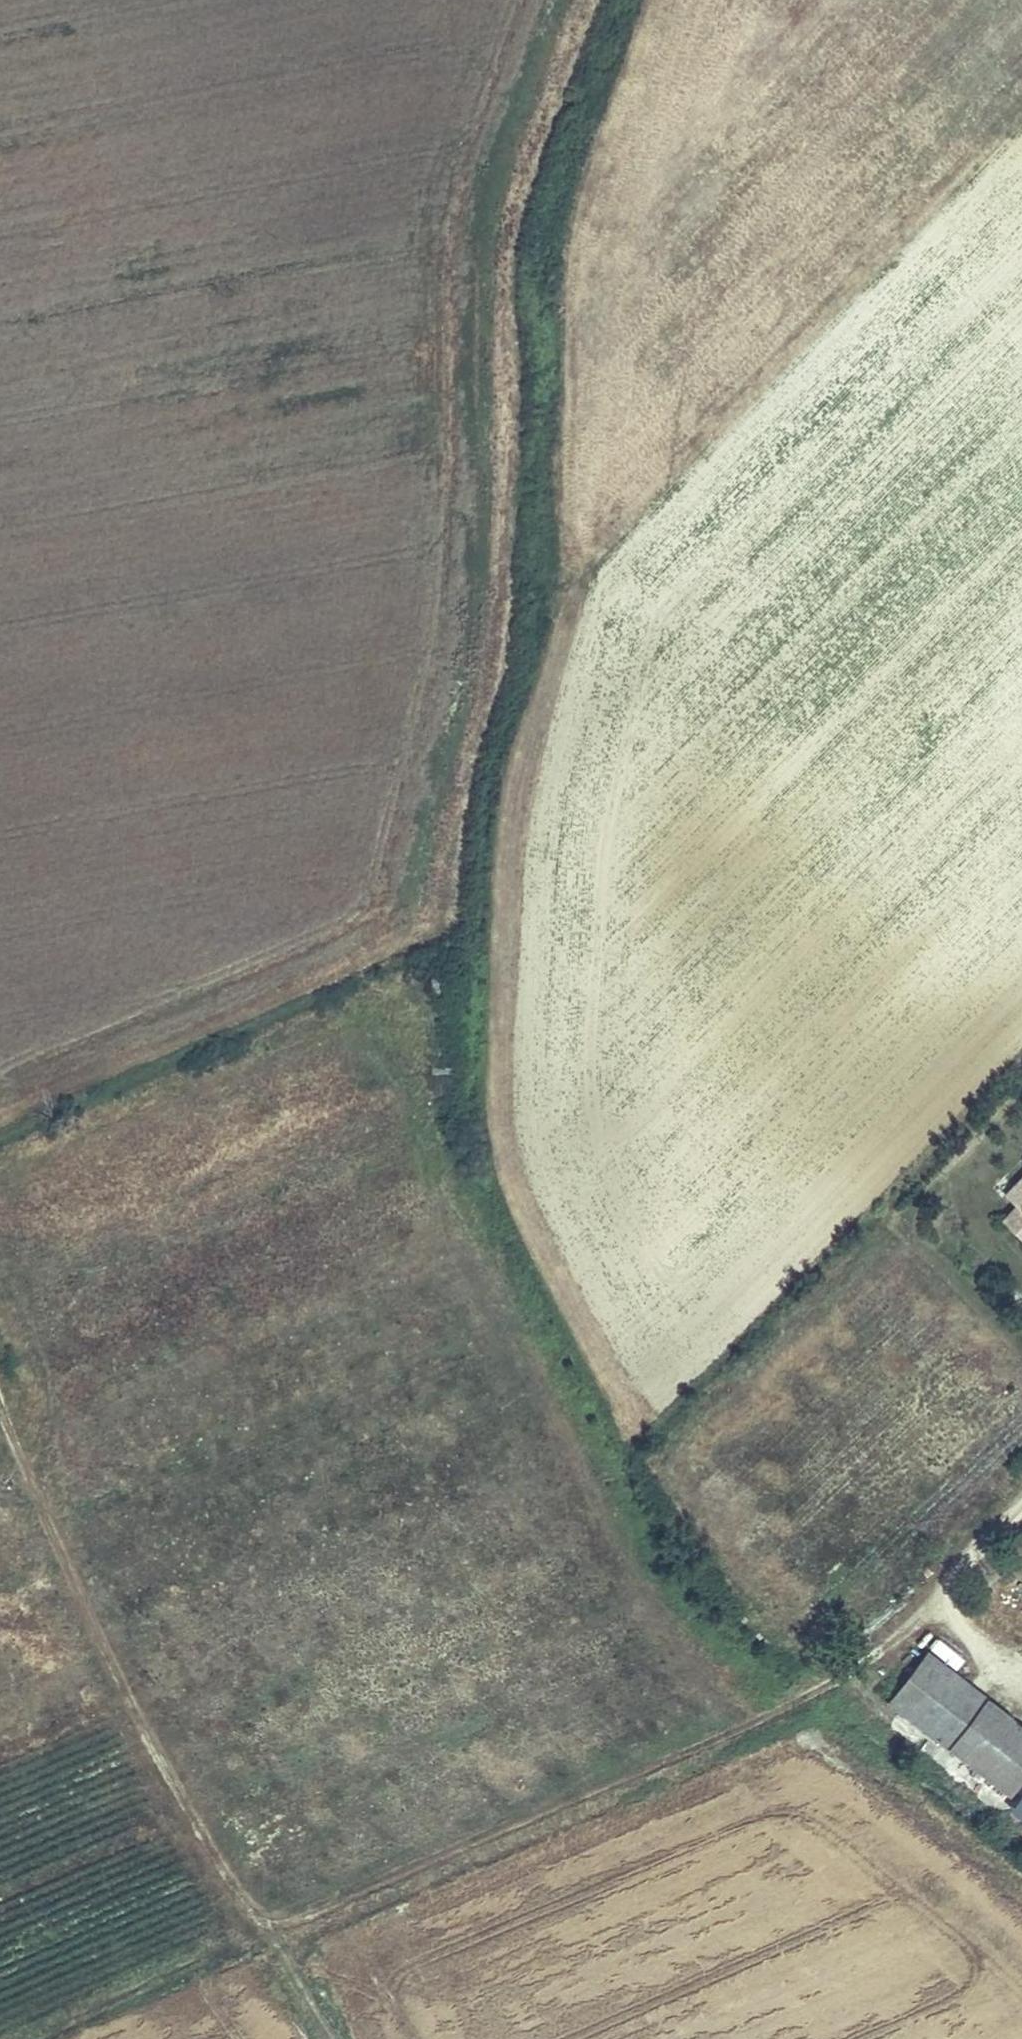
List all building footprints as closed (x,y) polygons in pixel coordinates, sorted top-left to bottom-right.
[(1021,1227),(1021,1188),(1002,1210),(1015,1221),(1021,1227)] [(1015,1221),(1002,1236),(1021,1255),(1021,1227),(1015,1221)] [(895,1701),(1014,1789),(1021,1779),(1021,1720),(932,1652),(895,1701)] [(1013,1814),(1021,1820),(1021,1802),(1013,1814)]
